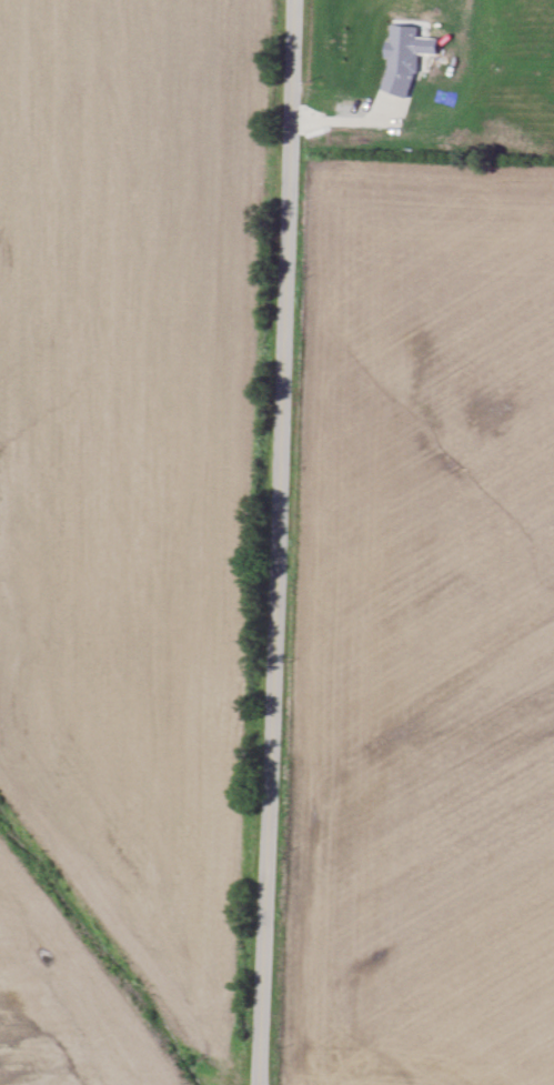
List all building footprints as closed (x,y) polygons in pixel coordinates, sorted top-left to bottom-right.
[(414,95),(418,53),(438,55),(440,39),(419,37),(420,26),(392,24),(391,41),(387,40),(386,57),(388,57),(385,93),(414,95)]
